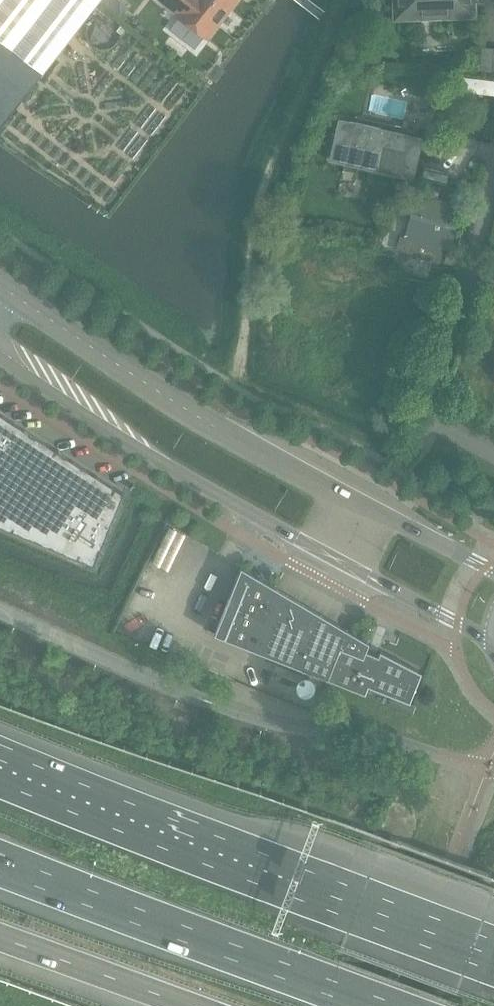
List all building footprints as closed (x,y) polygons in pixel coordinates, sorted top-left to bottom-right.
[(42,74),(98,3),(101,0),(0,0),(0,41),(42,74)] [(116,1),(115,0),(101,0),(98,3),(108,10),(116,1)] [(235,0),(161,0),(179,13),(177,15),(206,38),(235,0)] [(396,20),(474,17),(473,3),(493,2),(493,0),(395,0),(396,20)] [(480,48),(478,71),(493,72),(493,49),(480,48)] [(413,180),(423,138),(338,118),(328,161),(413,180)] [(449,251),(457,226),(445,223),(450,204),(417,194),(405,237),(400,236),(396,250),(439,263),(443,250),(449,251)] [(460,267),(463,258),(448,253),(445,262),(460,267)] [(123,492),(0,412),(0,524),(93,562),(123,492)] [(305,606),(241,568),(215,634),(365,694),(368,686),(410,703),(421,673),(405,664),(380,651),(377,656),(366,650),(369,643),(305,606)]
